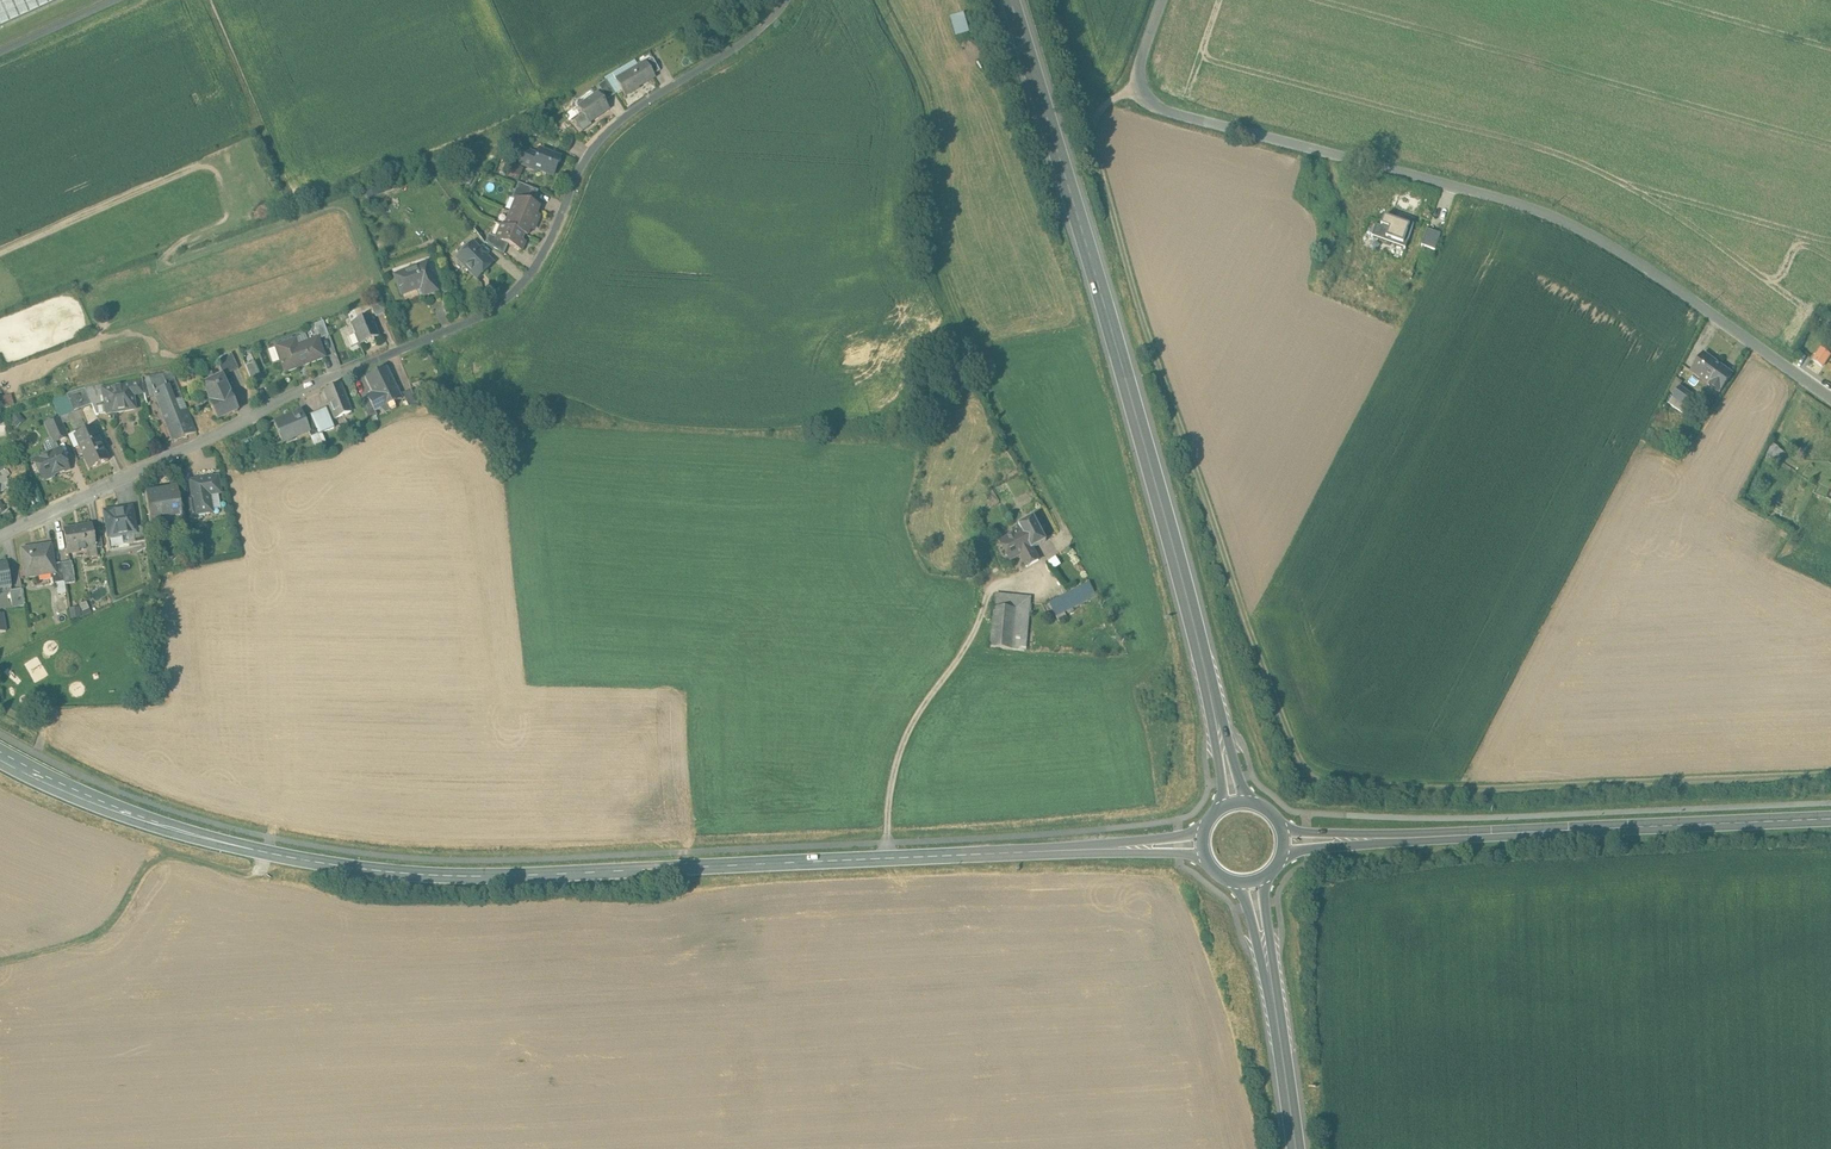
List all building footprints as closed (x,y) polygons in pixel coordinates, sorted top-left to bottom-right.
[(59,0),(0,0),(0,27),(59,0)] [(964,10),(950,14),(955,32),(969,28),(964,10)] [(646,62),(616,78),(626,95),(635,90),(633,87),(654,76),(646,62)] [(615,93),(606,79),(597,85),(606,99),(615,93)] [(592,88),(575,99),(573,102),(572,106),(574,109),(578,116),(574,119),(582,131),(591,124),(589,121),(608,108),(598,93),(596,94),(592,88)] [(521,130),(518,137),(533,143),(536,136),(521,130)] [(453,155),(457,164),(479,155),(476,146),(453,155)] [(560,157),(539,148),(537,155),(531,168),(537,171),(538,169),(552,175),(560,157)] [(537,155),(525,150),(519,163),(531,168),(537,155)] [(504,162),(501,170),(518,176),(521,168),(504,162)] [(538,190),(518,182),(515,190),(535,198),(538,190)] [(535,198),(515,190),(512,197),(516,199),(516,198),(532,205),(535,198)] [(532,205),(516,198),(516,199),(510,212),(535,223),(538,215),(535,214),(538,207),(532,205)] [(535,223),(510,212),(505,226),(523,234),(523,235),(526,236),(529,229),(532,230),(535,223)] [(1435,223),(1406,213),(1399,234),(1428,244),(1435,223)] [(523,234),(505,226),(502,225),(496,238),(496,239),(507,244),(521,249),(524,241),(521,240),(523,235),(523,234)] [(507,244),(496,239),(496,238),(488,235),(485,243),(503,254),(507,244)] [(473,244),(457,259),(476,279),(492,264),(473,244)] [(426,265),(394,276),(401,296),(420,289),(423,297),(436,292),(426,265)] [(379,301),(370,305),(375,317),(384,314),(379,301)] [(370,316),(351,324),(355,335),(348,337),(352,347),(359,344),(359,345),(378,337),(370,316)] [(323,322),(314,325),(319,339),(328,336),(323,322)] [(294,341),(277,347),(285,371),(323,357),(317,340),(305,344),(305,345),(297,348),(294,341)] [(1822,347),(1814,359),(1821,364),(1830,353),(1822,347)] [(1733,374),(1703,352),(1691,370),(1720,391),(1733,374)] [(230,355),(215,361),(222,377),(237,371),(230,355)] [(261,381),(254,364),(245,367),(253,385),(261,381)] [(386,367),(365,378),(373,393),(367,396),(367,397),(375,411),(402,398),(386,367)] [(198,368),(190,370),(192,378),(193,381),(202,379),(198,368)] [(182,373),(174,376),(177,384),(192,378),(190,370),(182,373)] [(171,374),(142,380),(142,388),(145,387),(147,399),(153,396),(153,395),(155,394),(154,392),(166,387),(166,385),(175,382),(171,374)] [(221,378),(202,386),(210,404),(209,405),(217,422),(237,413),(230,397),(229,397),(221,378)] [(141,385),(102,392),(106,414),(106,415),(134,410),(132,397),(143,395),(141,385)] [(340,385),(324,391),(334,418),(351,412),(340,385)] [(1696,397),(1680,385),(1673,395),(1688,406),(1689,406),(1696,397)] [(101,387),(84,390),(91,406),(96,416),(106,414),(102,392),(101,387)] [(177,415),(166,387),(154,392),(155,394),(153,395),(153,396),(154,397),(156,397),(174,443),(187,438),(177,415)] [(84,390),(66,396),(73,413),(91,406),(84,390)] [(409,391),(402,394),(408,406),(415,404),(409,391)] [(1688,406),(1673,395),(1669,401),(1684,412),(1688,406)] [(66,396),(51,402),(59,419),(73,413),(66,396)] [(375,411),(367,397),(361,400),(369,419),(377,415),(375,411)] [(11,398),(3,401),(6,409),(15,406),(11,398)] [(326,408),(310,415),(312,419),(318,434),(334,428),(326,408)] [(299,410),(274,422),(285,445),(309,433),(309,434),(310,434),(304,422),(299,410)] [(187,411),(177,415),(187,438),(196,434),(187,411)] [(312,419),(304,422),(310,434),(312,437),(318,434),(312,419)] [(58,420),(45,426),(53,444),(67,438),(58,420)] [(93,428),(74,437),(89,470),(108,462),(93,428)] [(1770,440),(1762,451),(1768,456),(1773,451),(1770,449),(1774,443),(1770,440)] [(1785,450),(1774,443),(1770,449),(1773,451),(1780,456),(1785,450)] [(59,451),(50,455),(47,454),(41,456),(40,459),(36,461),(34,465),(38,473),(41,474),(44,480),(47,481),(52,479),(54,475),(63,471),(65,472),(68,471),(59,451)] [(217,479),(191,484),(193,499),(196,516),(197,516),(211,513),(208,496),(219,494),(217,479)] [(176,492),(145,498),(151,530),(163,528),(162,524),(180,520),(181,525),(182,525),(176,492)] [(193,499),(186,500),(190,521),(197,520),(197,516),(196,516),(193,499)] [(132,508),(104,513),(108,540),(133,536),(137,535),(136,530),(132,508)] [(1034,517),(1019,525),(1019,526),(1013,529),(1016,534),(1001,542),(1010,560),(1021,554),(1027,566),(1039,560),(1033,548),(1047,541),(1034,517)] [(92,527),(63,532),(68,555),(85,552),(96,550),(92,531),(92,527)] [(143,528),(136,530),(137,535),(133,536),(135,544),(145,543),(143,528)] [(99,529),(92,531),(96,550),(103,549),(99,529)] [(51,546),(22,551),(27,579),(52,575),(56,575),(54,566),(51,546)] [(96,550),(85,552),(87,559),(97,557),(96,550)] [(72,563),(61,565),(64,583),(65,586),(75,584),(72,563)] [(0,566),(0,589),(11,587),(7,565),(0,566)] [(56,575),(52,575),(53,585),(57,585),(64,583),(61,565),(54,566),(56,575)] [(64,583),(57,585),(59,595),(66,593),(65,586),(64,583)] [(1090,583),(1049,603),(1056,617),(1097,597),(1090,583)] [(21,590),(10,592),(13,610),(24,608),(21,590)] [(1030,598),(995,595),(994,607),(1016,609),(1013,651),(1025,652),(1030,598)] [(1016,609),(994,607),(994,608),(991,649),(1013,651),(1016,609)] [(80,611),(71,613),(72,620),(81,618),(80,611)]
